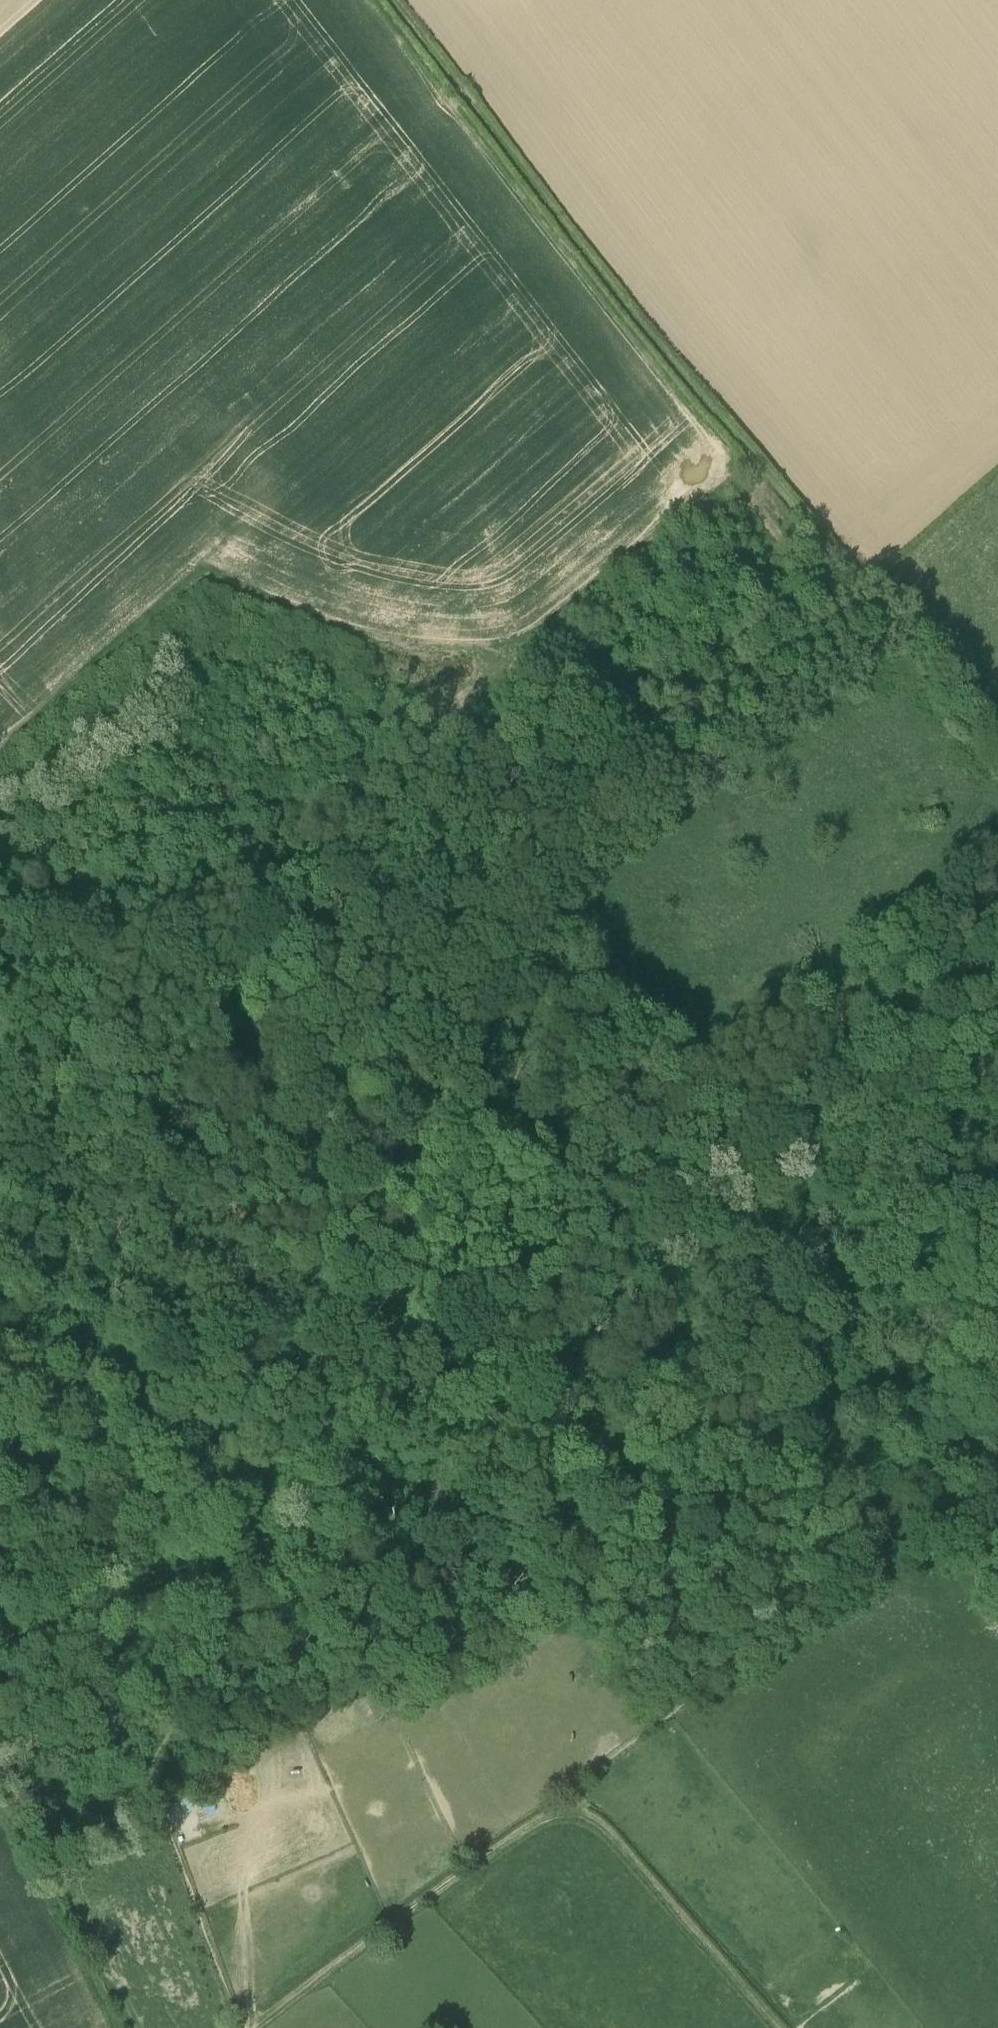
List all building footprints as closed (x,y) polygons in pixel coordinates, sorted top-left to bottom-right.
[(208,1817),(192,1790),(161,1808),(178,1835),(208,1817)]
